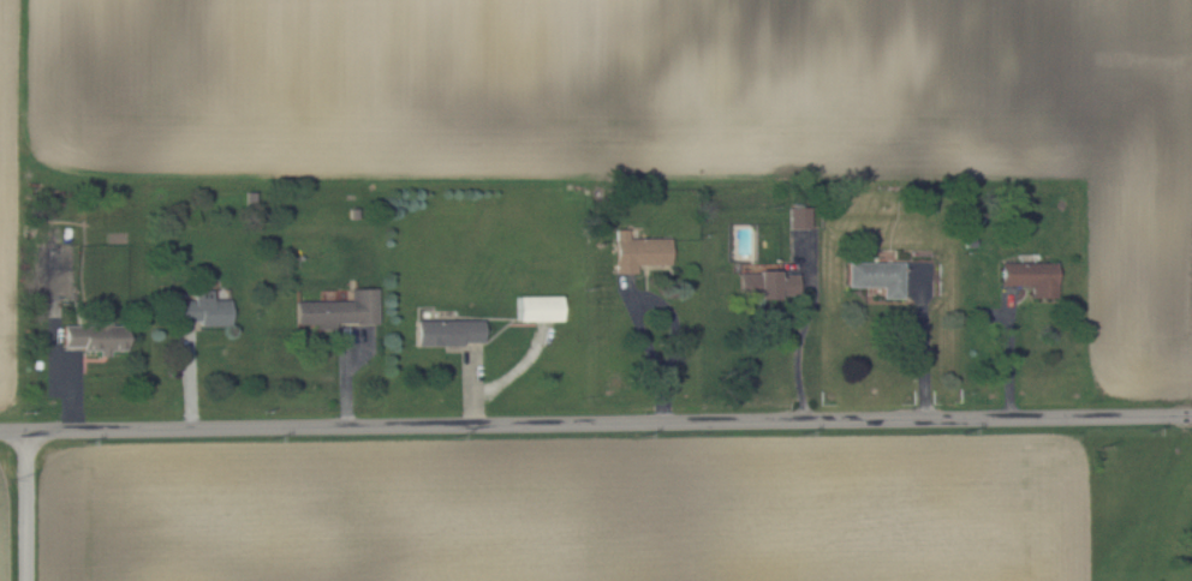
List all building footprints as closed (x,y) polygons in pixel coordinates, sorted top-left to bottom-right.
[(811,226),(810,207),(789,207),(789,227),(811,226)] [(636,264),(670,263),(670,236),(628,237),(628,228),(615,228),(616,272),(637,271),(636,264)] [(903,297),(903,261),(848,261),(848,285),(883,286),(883,297),(903,297)] [(1001,285),(1031,284),(1032,296),(1057,296),(1056,261),(1001,261),(1001,285)] [(739,271),(740,295),(798,294),(797,272),(777,273),(777,270),(739,271)] [(296,300),(297,326),(338,325),(338,322),(377,321),(376,287),(350,287),(350,299),(296,300)] [(178,298),(178,318),(199,318),(199,325),(230,324),(229,297),(212,298),(211,288),(193,289),(194,298),(178,298)] [(561,319),(561,294),(517,294),(518,320),(561,319)] [(63,324),(63,344),(83,344),(83,350),(125,350),(125,324),(111,325),(111,314),(93,314),(93,324),(63,324)] [(417,319),(417,343),(483,342),(482,318),(417,319)]
